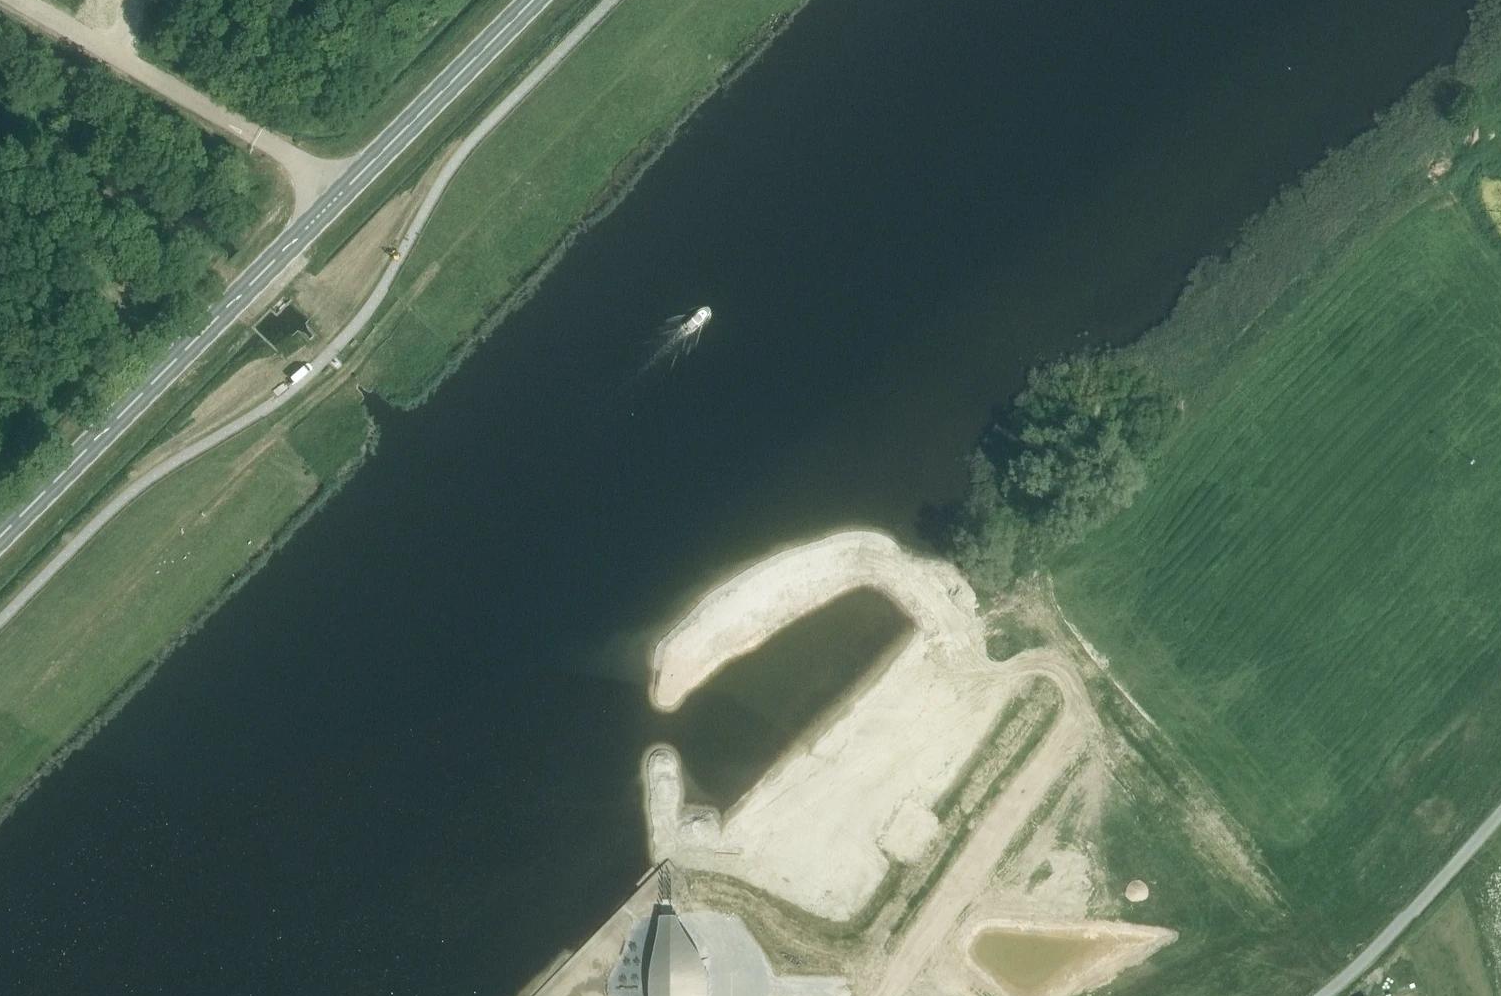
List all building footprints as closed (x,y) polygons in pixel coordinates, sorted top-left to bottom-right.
[(707,995),(707,980),(704,969),(701,960),(697,953),(692,947),(688,940),(682,929),(678,923),(669,927),(670,995),(706,995),(707,995)]
